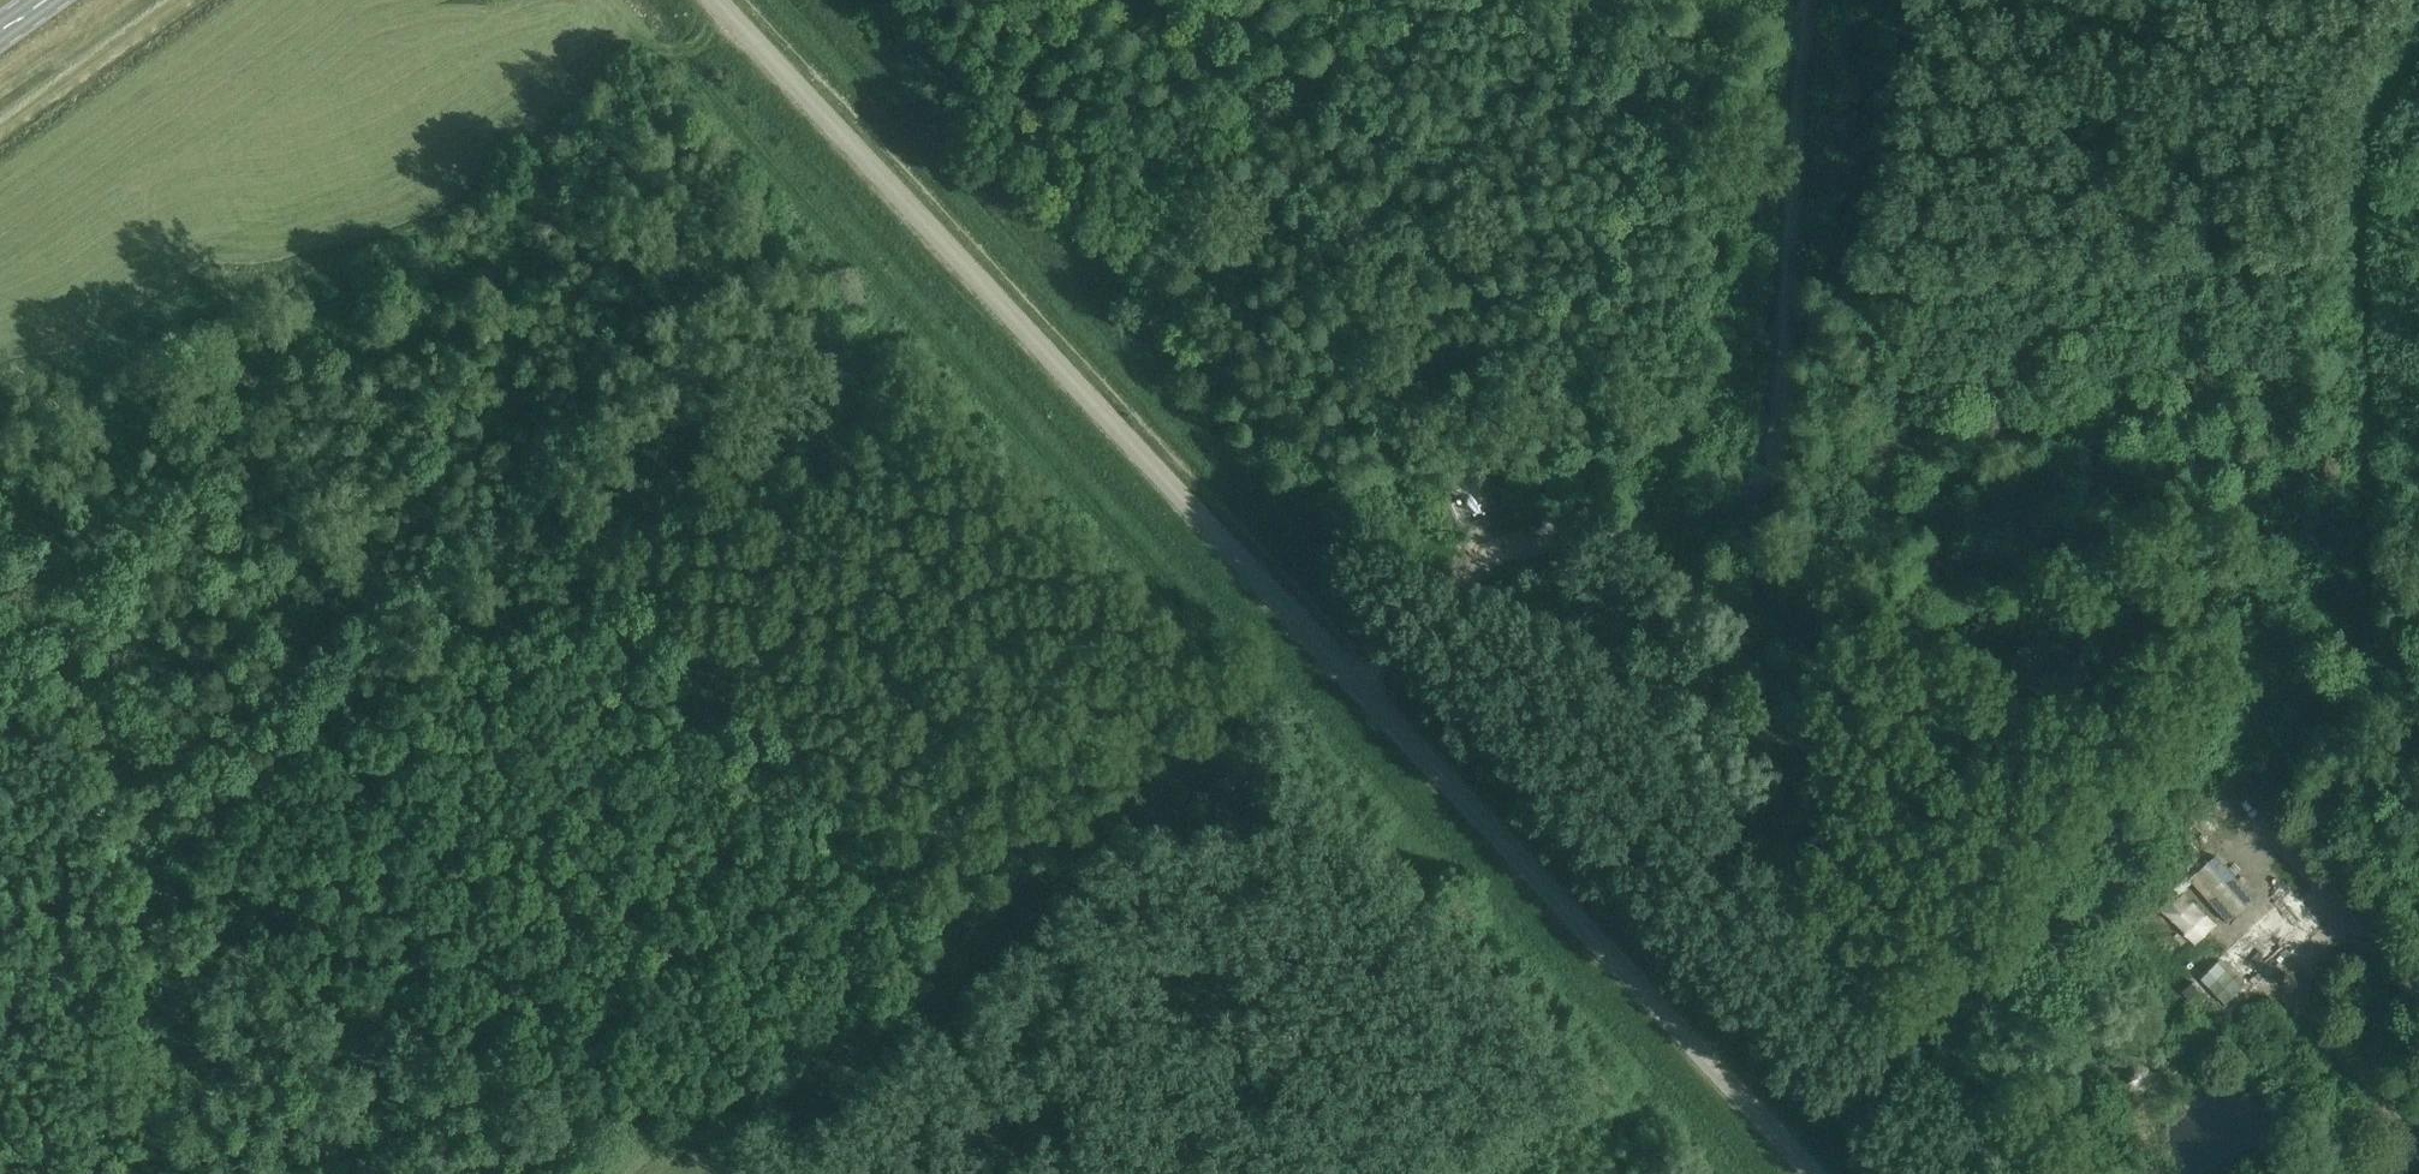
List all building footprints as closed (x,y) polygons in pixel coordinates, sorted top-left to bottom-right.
[(2175,793),(2196,783),(2192,773),(2170,783),(2175,793)] [(2180,820),(2203,846),(2255,799),(2231,773),(2180,820)] [(2194,979),(2225,1013),(2321,924),(2290,890),(2194,979)]
